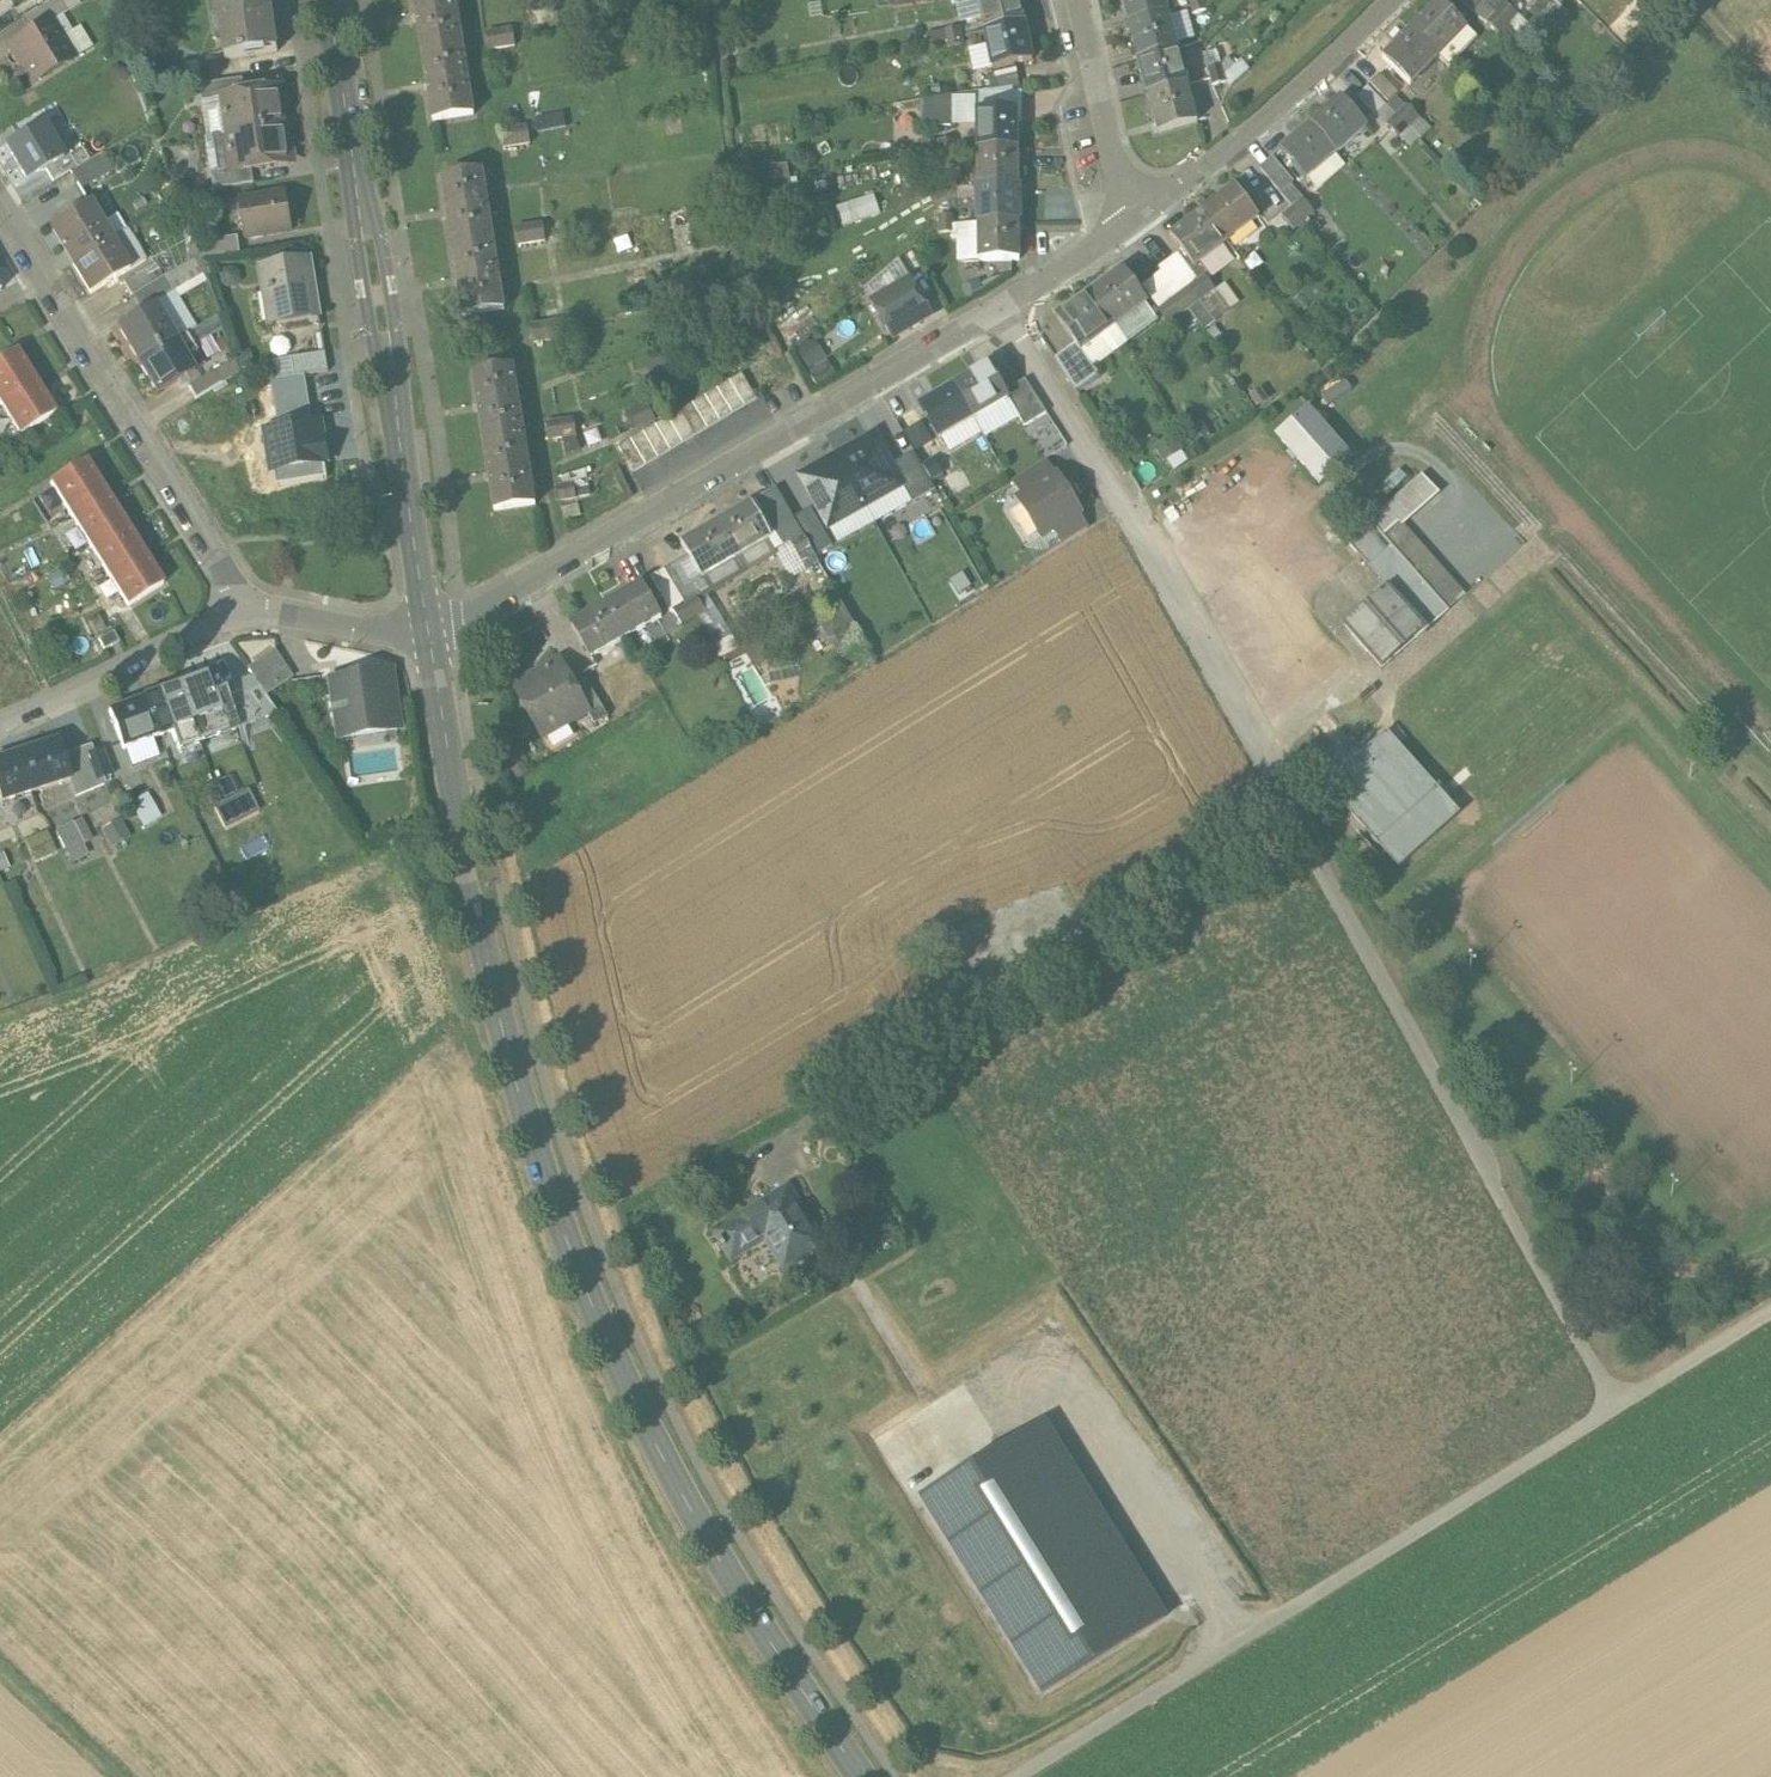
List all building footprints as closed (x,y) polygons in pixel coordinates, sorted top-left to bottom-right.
[(22,19),(30,33),(51,21),(62,15),(78,5),(75,0),(53,0),(22,19)] [(224,63),(278,54),(270,0),(213,0),(224,63)] [(420,50),(461,43),(454,0),(412,0),(420,50)] [(972,2),(980,38),(1020,30),(1014,0),(980,0),(972,2)] [(1122,32),(1162,22),(1156,0),(1114,0),(1122,32)] [(1463,0),(1453,0),(1448,5),(1468,23),(1478,13),(1463,0)] [(1491,0),(1463,0),(1478,13),(1488,23),(1497,12),(1501,9),(1491,0)] [(1195,1),(1182,5),(1185,16),(1198,12),(1195,1)] [(886,5),(887,15),(907,12),(905,2),(886,5)] [(557,7),(547,9),(546,5),(523,9),(526,29),(559,24),(557,7)] [(1431,9),(1403,39),(1432,66),(1459,37),(1431,9)] [(1198,12),(1185,16),(1186,21),(1199,18),(1198,12)] [(1509,23),(1497,12),(1488,23),(1501,34),(1509,23)] [(51,21),(74,60),(93,48),(80,27),(72,32),(62,15),(51,21)] [(74,60),(51,21),(30,33),(8,47),(31,86),(74,60)] [(1162,22),(1122,32),(1132,68),(1171,58),(1162,22)] [(1488,23),(1479,33),(1491,44),(1501,34),(1488,23)] [(1020,30),(980,38),(987,75),(1028,67),(1020,30)] [(511,31),(484,36),(487,53),(513,48),(511,31)] [(955,34),(941,37),(943,46),(957,43),(955,34)] [(1459,37),(1432,66),(1442,77),(1470,47),(1459,37)] [(1432,66),(1403,39),(1376,67),(1404,95),(1432,66)] [(473,117),(461,43),(420,50),(432,124),(473,117)] [(957,43),(943,46),(944,54),(958,51),(957,43)] [(1171,58),(1132,68),(1142,104),(1181,93),(1171,58)] [(1235,67),(1217,83),(1219,89),(1225,94),(1244,77),(1235,67)] [(1215,74),(1202,77),(1205,86),(1217,83),(1215,74)] [(985,82),(987,96),(1015,93),(1013,76),(985,82)] [(240,81),(197,87),(200,103),(217,101),(216,99),(242,95),(240,81)] [(1217,83),(1205,86),(1207,93),(1219,89),(1217,83)] [(1391,103),(1373,83),(1363,92),(1381,112),(1391,103)] [(242,95),(216,99),(217,101),(222,100),(227,134),(222,135),(223,137),(283,128),(281,113),(285,105),(284,96),(276,90),(242,95)] [(1018,115),(1015,93),(987,96),(947,102),(948,117),(972,117),(985,116),(1012,115),(1018,115)] [(1181,93),(1142,104),(1151,140),(1190,129),(1181,93)] [(1380,113),(1361,93),(1351,103),(1369,123),(1380,113)] [(947,102),(919,105),(919,131),(948,131),(948,117),(947,102)] [(1335,108),(1305,134),(1330,163),(1360,136),(1335,108)] [(1012,115),(985,116),(972,117),(973,153),(1014,152),(1012,115)] [(1400,115),(1390,124),(1402,136),(1412,127),(1400,115)] [(948,117),(948,131),(951,145),(951,153),(973,153),(972,117),(948,117)] [(43,122),(4,146),(25,182),(66,158),(43,122)] [(1402,136),(1390,124),(1381,133),(1392,146),(1402,136)] [(283,128),(223,137),(224,139),(227,138),(232,172),(229,173),(229,176),(250,173),(288,166),(294,160),(292,148),(286,144),(283,128)] [(526,128),(499,133),(502,150),(529,146),(526,128)] [(1330,163),(1305,134),(1275,160),(1299,189),(1330,163)] [(951,145),(937,145),(937,153),(951,153),(951,145)] [(1014,152),(973,153),(975,189),(1016,188),(1014,152)] [(102,153),(70,172),(79,187),(91,179),(94,183),(113,171),(102,153)] [(951,161),(951,153),(937,153),(937,162),(951,161)] [(1288,192),(1267,168),(1253,178),(1274,203),(1288,192)] [(250,173),(229,176),(229,173),(212,175),(214,192),(252,186),(250,173)] [(482,173),(441,180),(452,241),(492,234),(482,173)] [(1016,188),(975,189),(976,212),(977,225),(1017,224),(1016,188)] [(976,212),(975,189),(957,189),(958,212),(976,212)] [(1301,207),(1288,192),(1274,203),(1286,218),(1297,210),(1301,207)] [(284,196),(238,202),(244,240),(246,240),(245,237),(273,233),(274,236),(289,233),(284,196)] [(1229,196),(1198,219),(1221,250),(1252,226),(1229,196)] [(1035,202),(1035,212),(1071,213),(1071,203),(1035,202)] [(112,241),(89,203),(51,225),(75,263),(112,241)] [(687,209),(667,214),(670,239),(691,235),(687,209)] [(1297,210),(1286,218),(1297,231),(1307,223),(1297,210)] [(935,215),(923,224),(930,232),(939,225),(939,217),(935,215)] [(953,225),(953,216),(939,217),(939,225),(953,225)] [(1297,231),(1286,218),(1276,226),(1286,239),(1297,231)] [(1221,250),(1198,219),(1165,243),(1188,274),(1221,250)] [(1017,224),(977,225),(979,262),(1019,261),(1017,224)] [(542,225),(515,230),(518,247),(545,243),(542,225)] [(953,225),(939,225),(939,234),(953,233),(953,225)] [(504,312),(492,234),(452,241),(463,318),(504,312)] [(121,235),(112,241),(130,270),(140,264),(121,235)] [(237,239),(202,245),(203,254),(200,254),(201,260),(239,255),(237,239)] [(112,241),(75,263),(93,293),(130,270),(112,241)] [(199,256),(165,276),(174,292),(180,301),(209,284),(199,256)] [(310,260),(260,268),(264,295),(273,294),(279,324),(269,325),(270,328),(320,320),(317,303),(315,303),(312,281),(313,281),(310,260)] [(1172,262),(1153,277),(1156,281),(1173,304),(1184,296),(1185,297),(1193,291),(1191,288),(1172,262)] [(157,264),(149,268),(156,281),(164,277),(157,264)] [(149,268),(125,282),(133,295),(140,291),(156,281),(149,268)] [(156,281),(140,291),(149,306),(155,303),(174,292),(165,276),(156,281)] [(1116,277),(1084,301),(1107,332),(1108,333),(1108,334),(1117,348),(1149,325),(1139,310),(1141,309),(1116,277)] [(931,315),(911,279),(871,303),(892,338),(931,315)] [(1173,304),(1156,281),(1137,296),(1154,318),(1162,312),(1173,304)] [(1197,284),(1191,288),(1193,291),(1185,297),(1194,309),(1208,299),(1197,284)] [(1184,296),(1173,304),(1183,317),(1194,309),(1185,297),(1184,296)] [(1084,301),(1052,325),(1070,350),(1075,357),(1076,357),(1108,334),(1108,333),(1107,332),(1084,301)] [(177,341),(155,303),(149,306),(117,325),(139,363),(177,341)] [(1173,304),(1162,312),(1172,325),(1183,317),(1173,304)] [(1194,309),(1183,317),(1190,328),(1197,338),(1209,329),(1194,309)] [(1164,331),(1172,325),(1162,312),(1154,318),(1164,331)] [(190,332),(198,346),(226,330),(220,314),(190,332)] [(1183,317),(1172,325),(1179,336),(1190,328),(1183,317)] [(558,322),(531,327),(534,344),(561,340),(558,322)] [(177,341),(139,363),(157,394),(195,371),(177,341)] [(674,347),(650,355),(658,380),(682,372),(674,347)] [(0,360),(0,403),(1,404),(36,382),(16,350),(0,360)] [(1075,357),(1070,350),(1050,365),(1071,397),(1093,380),(1076,357),(1075,357)] [(928,374),(937,391),(972,371),(963,354),(928,374)] [(291,360),(294,379),(305,377),(329,374),(326,355),(291,360)] [(236,359),(215,372),(222,384),(241,372),(236,359)] [(275,382),(294,379),(291,360),(272,363),(275,382)] [(524,427),(513,367),(473,374),(482,433),(524,427)] [(1004,399),(987,370),(951,390),(971,424),(1006,404),(1004,399)] [(215,372),(190,387),(197,399),(222,384),(215,372)] [(742,374),(619,448),(633,472),(757,399),(742,374)] [(272,382),(278,419),(311,414),(305,377),(294,379),(275,382),(272,382)] [(36,382),(1,404),(21,435),(55,413),(36,382)] [(1024,387),(1004,399),(1006,404),(1022,432),(1044,419),(1024,387)] [(951,390),(919,409),(938,443),(971,424),(951,390)] [(654,400),(629,409),(636,427),(660,419),(654,400)] [(280,430),(266,432),(272,473),(274,473),(276,488),(328,479),(325,464),(328,464),(321,423),(313,425),(311,414),(278,419),(280,430)] [(1303,415),(1272,443),(1316,492),(1348,464),(1303,415)] [(574,419),(547,424),(550,441),(576,437),(574,419)] [(536,505),(524,427),(482,433),(495,512),(536,505)] [(866,506),(904,485),(892,464),(875,434),(838,455),(866,506)] [(1166,436),(1150,445),(1169,479),(1185,468),(1166,436)] [(929,483),(920,468),(912,453),(892,464),(904,485),(913,501),(933,491),(929,483)] [(828,527),(866,506),(838,455),(800,476),(828,527)] [(86,461),(51,483),(71,514),(106,492),(86,461)] [(940,477),(931,462),(920,468),(929,483),(940,477)] [(1042,464),(1010,484),(1020,500),(1052,480),(1042,464)] [(1395,498),(1417,479),(1406,467),(1385,485),(1395,498)] [(1020,500),(1016,502),(1040,540),(1052,533),(1076,518),(1078,516),(1070,504),(1075,501),(1067,488),(1062,491),(1054,479),(1052,480),(1020,500)] [(1419,484),(1366,529),(1378,543),(1431,496),(1419,484)] [(574,485),(557,488),(559,502),(576,499),(574,485)] [(876,523),(913,501),(904,485),(866,506),(876,523)] [(792,518),(775,490),(755,502),(782,548),(802,536),(792,518)] [(106,492),(71,514),(89,544),(124,522),(106,492)] [(750,506),(716,526),(735,558),(769,539),(750,506)] [(838,544),(876,523),(866,506),(828,527),(838,544)] [(802,536),(810,551),(813,555),(833,544),(812,507),(792,518),(802,536)] [(1076,518),(1052,533),(1061,547),(1085,532),(1076,518)] [(124,522),(89,544),(108,575),(143,553),(124,522)] [(716,526),(682,545),(701,578),(735,558),(716,526)] [(1378,543),(1366,529),(1342,550),(1363,574),(1386,553),(1378,543)] [(810,551),(802,536),(790,543),(799,558),(810,551)] [(769,539),(735,558),(745,574),(746,576),(780,557),(769,539)] [(810,551),(799,558),(807,571),(819,565),(813,555),(810,551)] [(143,553),(108,575),(128,606),(163,584),(143,553)] [(1386,553),(1363,574),(1378,591),(1369,600),(1372,604),(1340,633),(1378,676),(1400,657),(1398,654),(1428,628),(1430,630),(1444,618),(1421,591),(1418,594),(1385,557),(1388,555),(1386,553)] [(710,594),(745,574),(735,558),(701,578),(710,594)] [(615,559),(533,598),(545,624),(569,612),(567,610),(603,593),(606,600),(629,589),(615,559)] [(699,596),(679,562),(665,570),(685,604),(696,598),(699,596)] [(665,570),(649,579),(669,613),(673,611),(685,604),(665,570)] [(640,585),(606,604),(625,638),(660,618),(640,585)] [(696,598),(685,604),(693,619),(705,612),(696,598)] [(625,638),(606,604),(570,625),(591,658),(625,638)] [(685,604),(673,611),(681,626),(693,619),(685,604)] [(105,629),(98,616),(89,620),(96,634),(105,629)] [(114,632),(99,639),(104,650),(119,642),(114,632)] [(273,655),(249,670),(253,677),(264,694),(288,679),(273,655)] [(558,662),(515,688),(543,736),(586,710),(572,686),(558,662)] [(222,688),(216,672),(178,686),(200,743),(237,729),(222,688)] [(389,676),(334,684),(336,700),(331,701),(333,719),(350,716),(352,733),(397,726),(389,676)] [(253,677),(222,688),(237,729),(278,714),(264,694),(253,677)] [(585,678),(572,686),(586,710),(600,703),(585,678)] [(178,686),(144,699),(158,737),(171,732),(179,750),(200,743),(178,686)] [(1367,690),(1354,702),(1358,706),(1372,695),(1367,690)] [(144,699),(110,711),(124,749),(158,737),(144,699)] [(1384,738),(1349,769),(1335,754),(1311,776),(1396,871),(1455,818),(1384,738)] [(58,741),(24,752),(36,790),(70,779),(58,741)] [(112,775),(103,750),(94,753),(104,778),(112,775)] [(0,760),(0,797),(1,801),(36,790),(24,752),(0,760)] [(104,778),(94,753),(85,756),(95,781),(104,778)] [(147,798),(134,806),(143,823),(157,816),(147,798)] [(87,853),(73,824),(58,832),(67,848),(68,847),(74,859),(87,853)] [(122,826),(107,834),(114,847),(129,839),(122,826)] [(792,1189),(718,1233),(722,1240),(721,1241),(727,1251),(728,1251),(733,1259),(771,1236),(791,1269),(827,1248),(792,1189)] [(925,1494),(1046,1694),(1150,1630),(1029,1431),(925,1494)]
